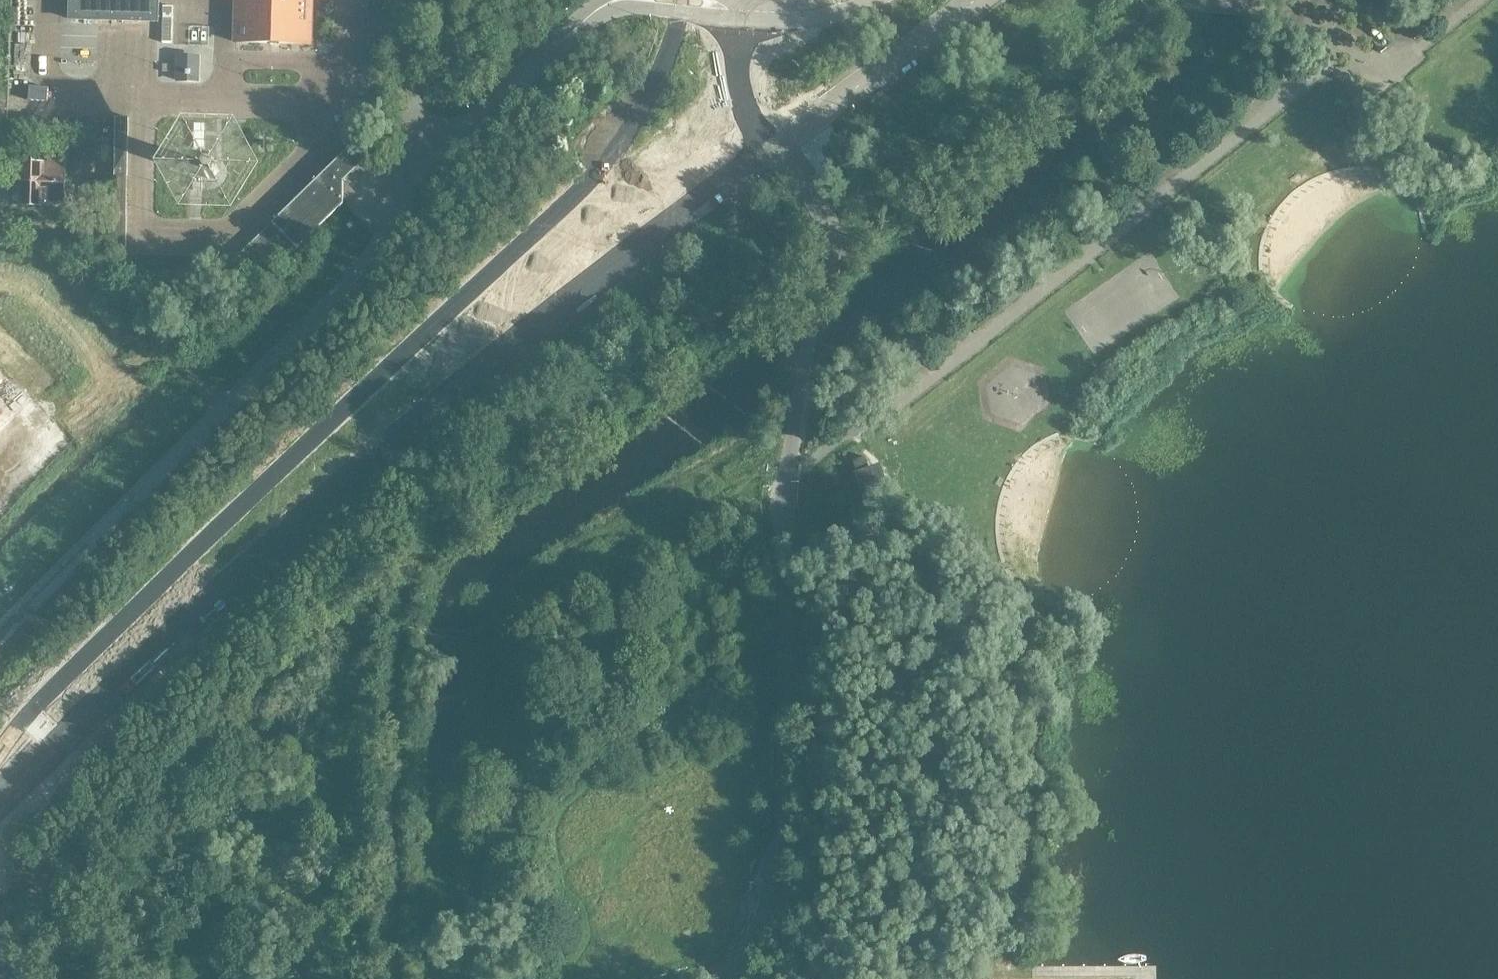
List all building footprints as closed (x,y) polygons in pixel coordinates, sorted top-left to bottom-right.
[(158,0),(72,0),(71,19),(158,21),(158,0)] [(237,42),(239,42),(271,42),(271,43),(280,43),(280,42),(308,44),(310,44),(311,0),(238,0),(237,42)] [(198,81),(199,57),(179,56),(179,80),(198,81)] [(128,175),(129,117),(116,117),(115,139),(115,175),(128,175)] [(372,153),(358,139),(357,141),(359,143),(351,152),(359,161),(368,152),(371,155),(372,153)] [(113,140),(80,140),(80,160),(113,160),(113,140)] [(65,203),(66,166),(64,166),(65,156),(51,155),(51,160),(41,160),(41,165),(24,164),(23,205),(42,206),(42,203),(65,203)] [(168,169),(168,161),(160,161),(160,169),(168,169)] [(270,275),(343,204),(344,204),(344,181),(330,167),(234,260),(234,274),(270,275)] [(168,182),(168,174),(160,173),(159,181),(168,182)] [(203,190),(203,178),(202,178),(202,179),(195,179),(195,178),(194,178),(194,190),(195,190),(195,189),(202,189),(202,190),(203,190)] [(127,260),(127,217),(127,209),(114,208),(113,260),(127,260)] [(110,239),(111,227),(89,225),(88,237),(108,238),(110,239)] [(108,249),(108,238),(88,237),(87,247),(108,249)] [(885,508),(865,456),(853,461),(873,512),(885,508)]
